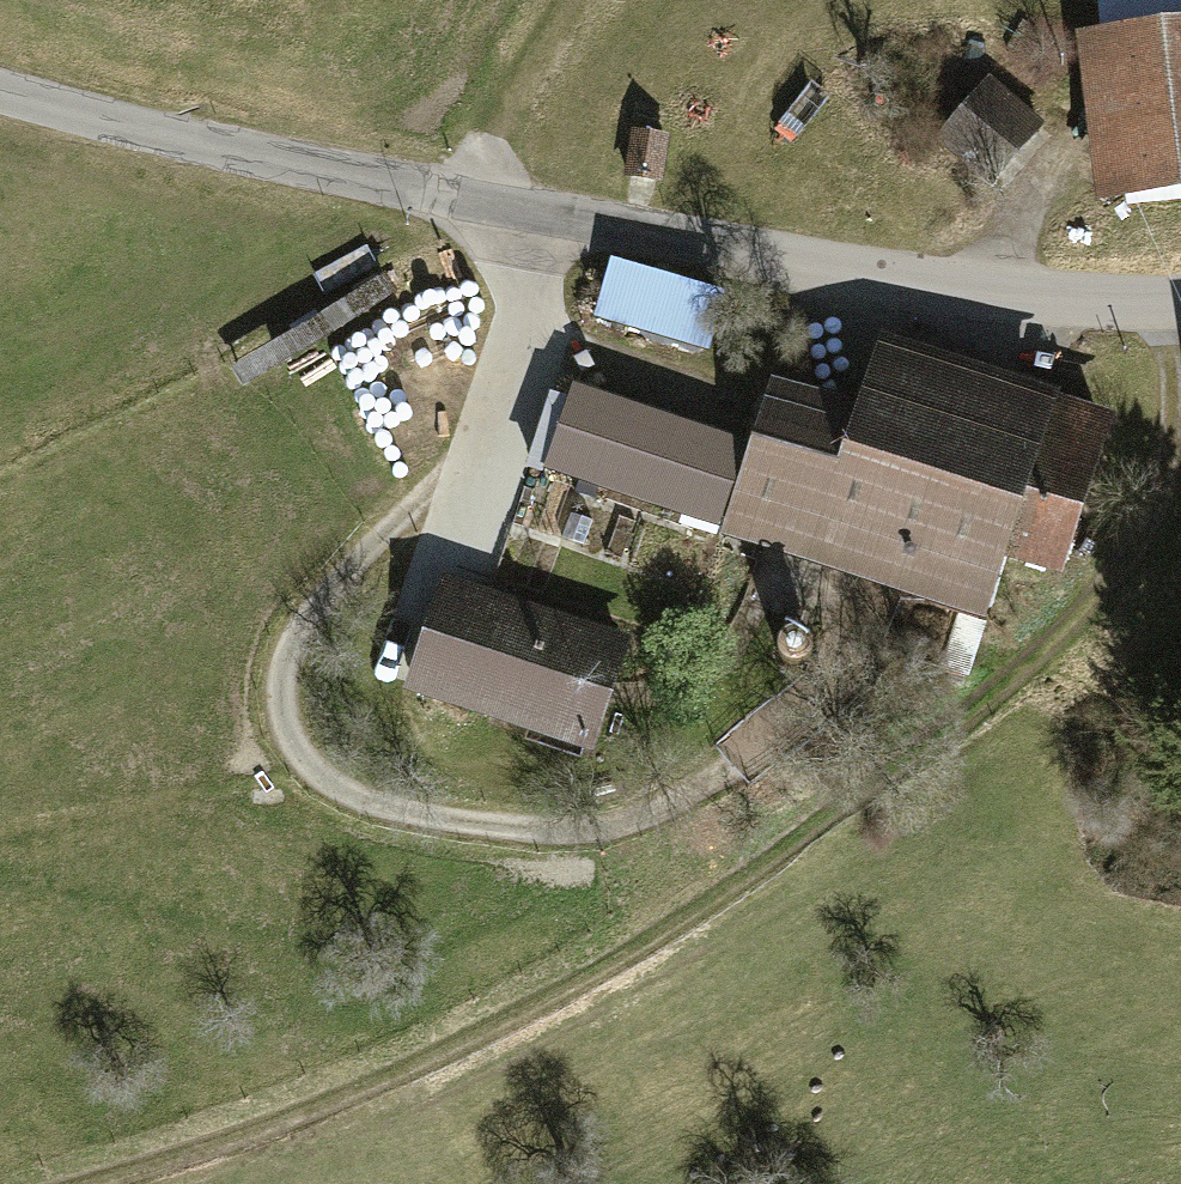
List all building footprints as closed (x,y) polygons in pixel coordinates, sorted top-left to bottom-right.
[(1087,43),(1104,198),(1132,195),(1133,206),(1180,201),(1180,0),(1104,0),(1108,41),(1087,43)] [(979,182),(1033,121),(991,84),(937,145),(979,182)] [(667,138),(632,132),(624,178),(660,184),(667,138)] [(610,268),(598,323),(701,346),(713,292),(610,268)] [(732,541),(987,624),(1009,558),(1058,575),(1110,420),(898,349),(872,425),(781,395),(761,457),(732,541)] [(580,396),(552,480),(732,541),(761,457),(580,396)] [(446,577),(406,691),(577,750),(617,636),(446,577)]
